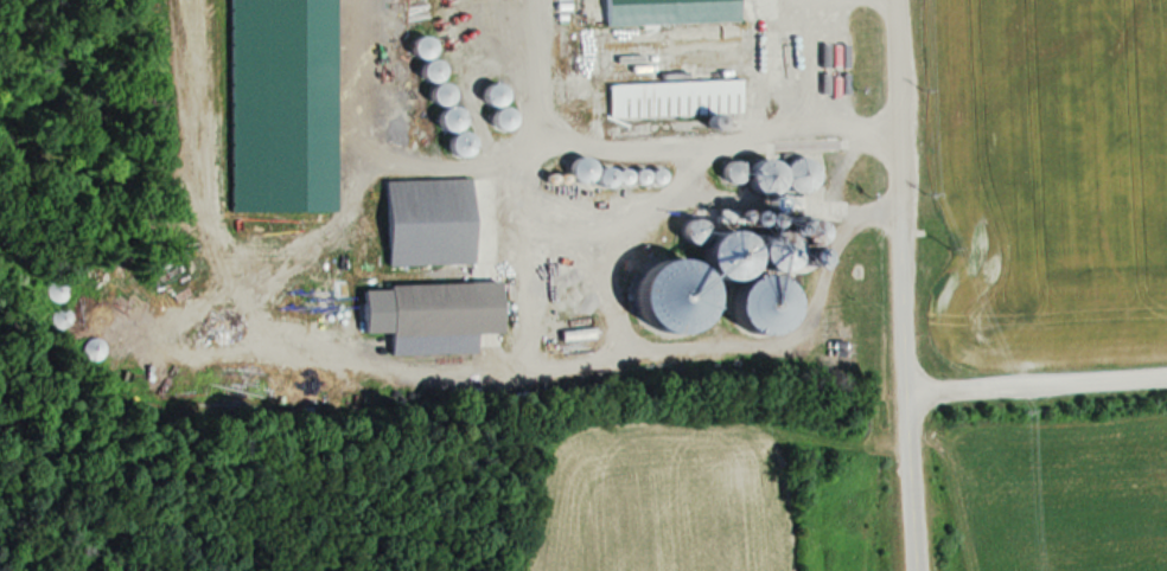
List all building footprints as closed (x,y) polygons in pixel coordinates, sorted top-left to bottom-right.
[(737,0),(605,0),(605,26),(737,23),(737,0)] [(425,59),(417,75),(435,84),(444,65),(428,57),(436,41),(418,33),(409,51),(425,59)] [(608,117),(741,114),(740,80),(607,83),(608,117)] [(496,91),(494,84),(483,88),(485,95),(496,91)] [(459,155),(473,140),(459,128),(446,144),(459,155)] [(809,190),(809,159),(788,159),(788,190),(809,190)] [(755,193),(779,190),(775,160),(751,162),(755,193)] [(739,178),(733,161),(721,166),(727,182),(739,178)] [(470,178),(385,181),(387,267),(472,264),(470,178)] [(771,274),(800,259),(783,227),(755,243),(771,274)] [(709,278),(749,275),(746,230),(707,233),(709,278)] [(658,256),(644,323),(696,334),(710,268),(658,256)] [(746,277),(744,330),(781,332),(784,279),(746,277)] [(390,335),(499,333),(498,282),(389,284),(390,335)]
